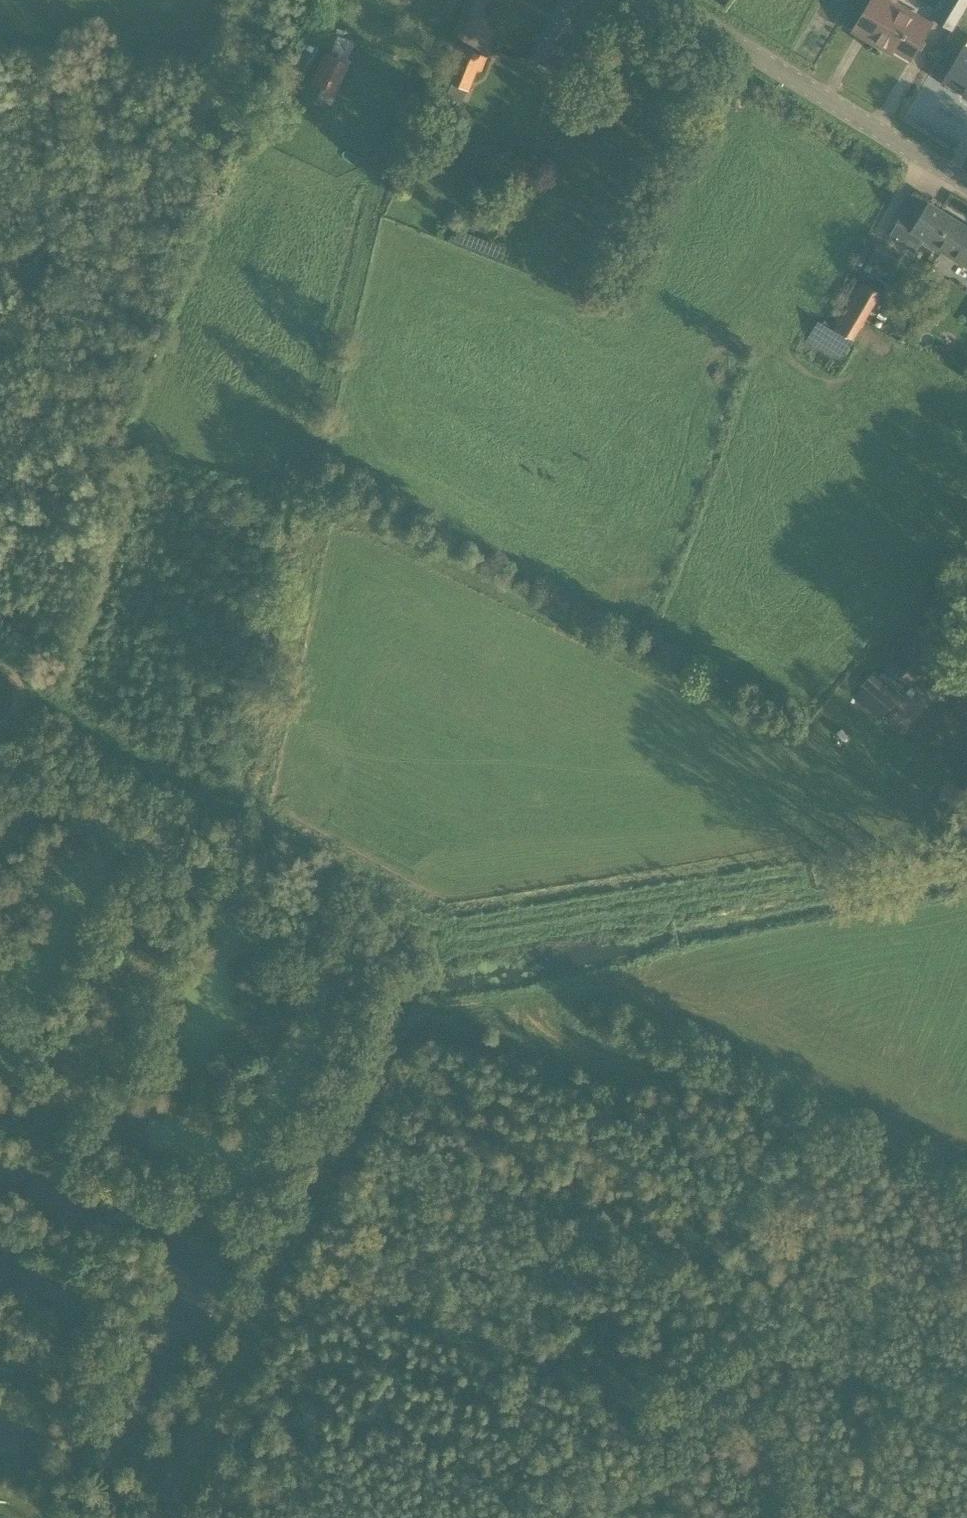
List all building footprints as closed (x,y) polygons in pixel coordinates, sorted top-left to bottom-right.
[(588,15),(596,0),(559,0),(533,56),(562,69),(588,15)] [(910,59),(931,24),(896,4),(898,0),(871,0),(853,31),(882,48),(885,44),(910,59)] [(966,6),(966,0),(946,0),(935,20),(953,31),(966,6)] [(942,84),(944,85),(948,79),(958,85),(960,82),(966,86),(966,42),(942,84)] [(445,82),(451,84),(447,95),(461,101),(465,90),(469,92),(477,71),(481,73),(487,58),(460,47),(445,82)] [(334,96),(349,65),(326,53),(310,84),(334,96)] [(897,221),(966,265),(966,226),(914,193),(897,221)] [(856,265),(891,281),(905,252),(869,236),(856,265)] [(880,293),(861,282),(857,289),(848,284),(840,298),(847,302),(832,327),(853,340),(880,293)] [(878,669),(864,684),(894,711),(908,696),(878,669)]
